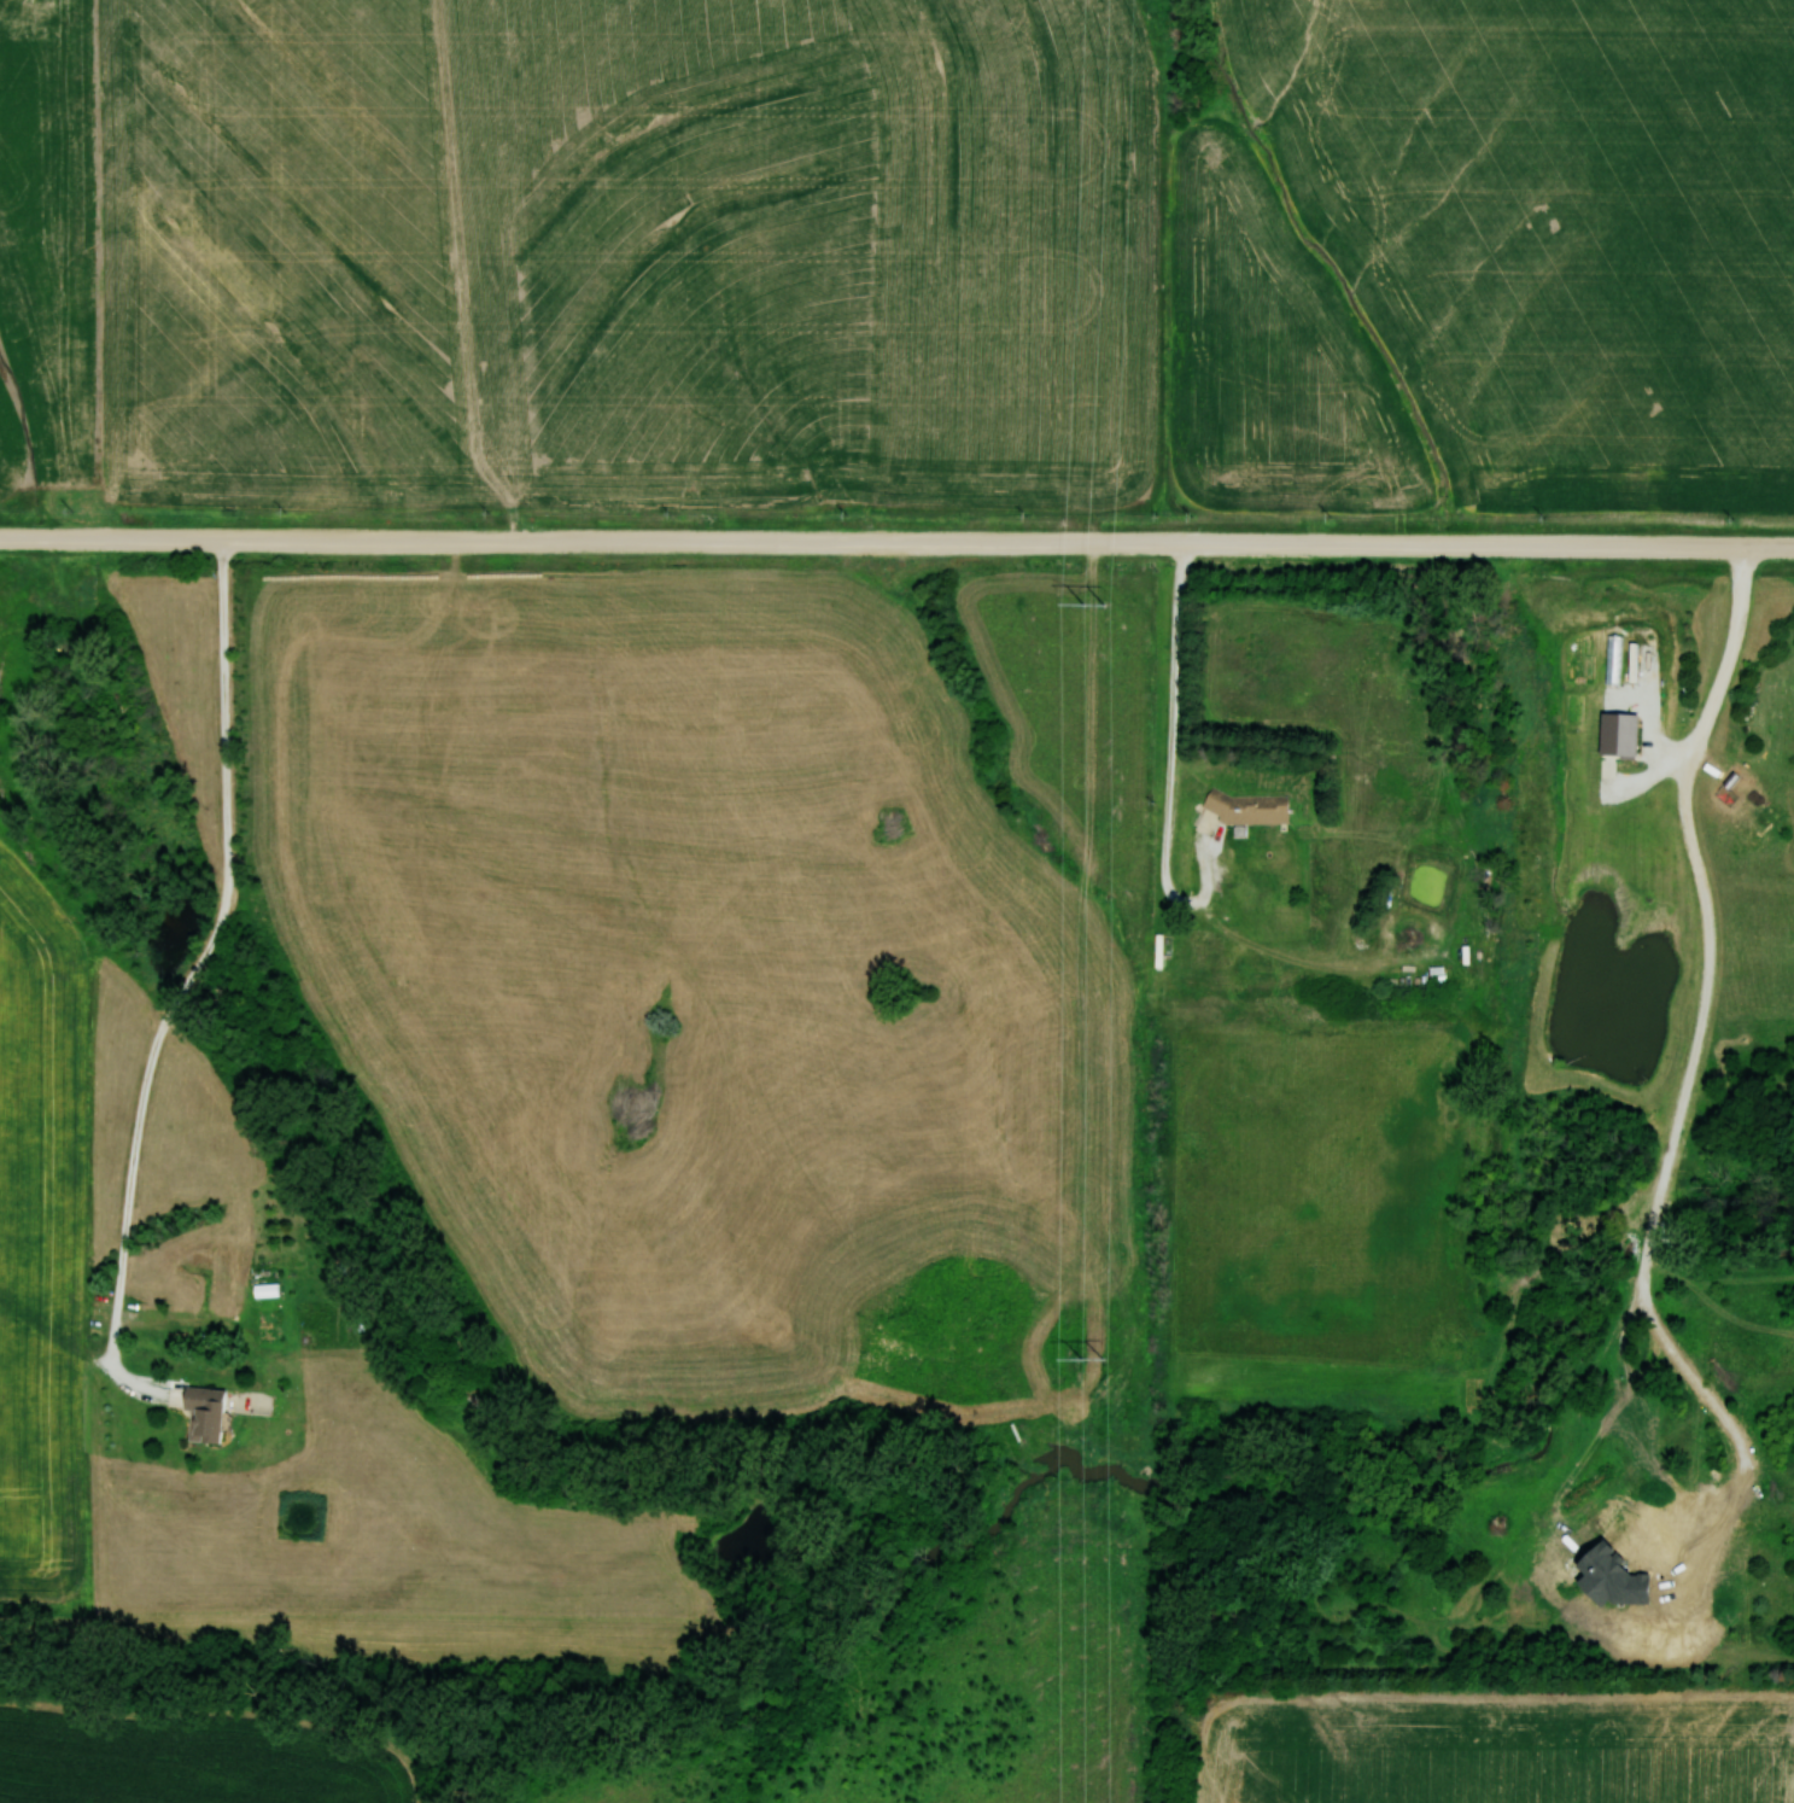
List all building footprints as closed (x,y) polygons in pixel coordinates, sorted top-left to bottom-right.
[(1203,794),(1203,810),(1216,810),(1216,823),(1286,823),(1286,794),(1203,794)] [(1152,967),(1162,967),(1162,934),(1152,934),(1152,967)] [(236,1388),(196,1387),(196,1441),(236,1441),(236,1388)]
